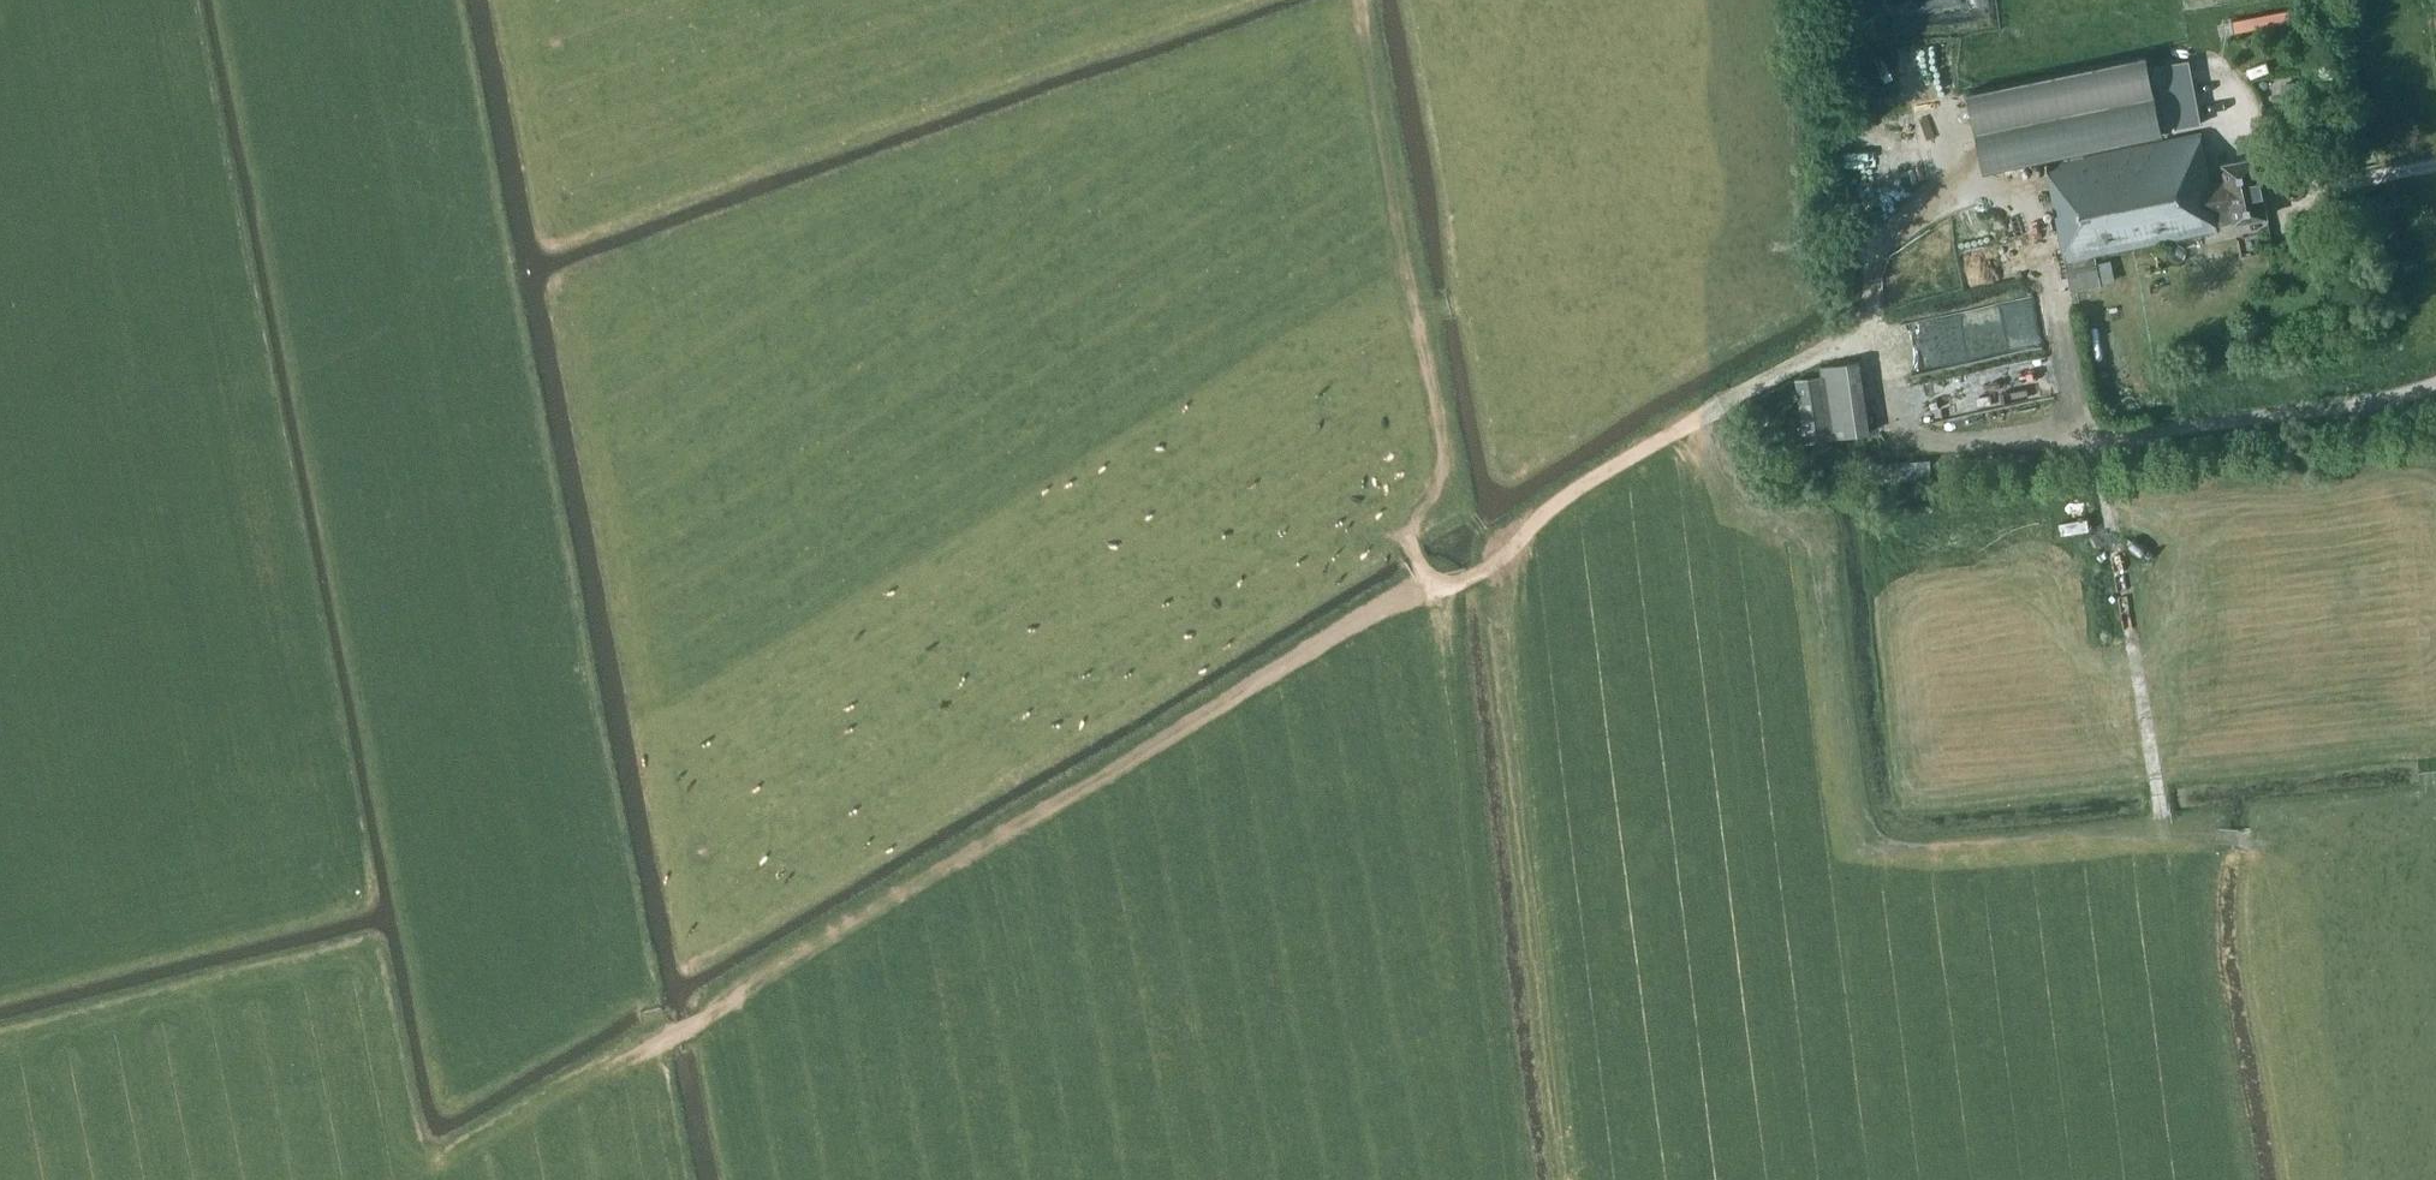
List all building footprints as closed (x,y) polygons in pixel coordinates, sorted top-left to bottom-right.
[(2227,179),(2211,182),(2201,132),(2083,156),(2082,148),(2162,132),(2146,54),(1969,90),(1985,168),(2045,156),(2047,163),(2046,163),(2071,287),(2115,279),(2111,259),(2096,262),(2094,252),(2218,228),(2217,224),(2268,215),(2256,156),(2223,162),(2227,179)] [(2169,92),(2194,88),(2189,59),(2164,64),(2169,92)] [(2284,102),(2309,98),(2306,78),(2281,82),(2284,102)] [(1804,441),(1832,437),(1871,431),(1860,359),(1822,365),(1823,373),(1796,377),(1804,441)]
